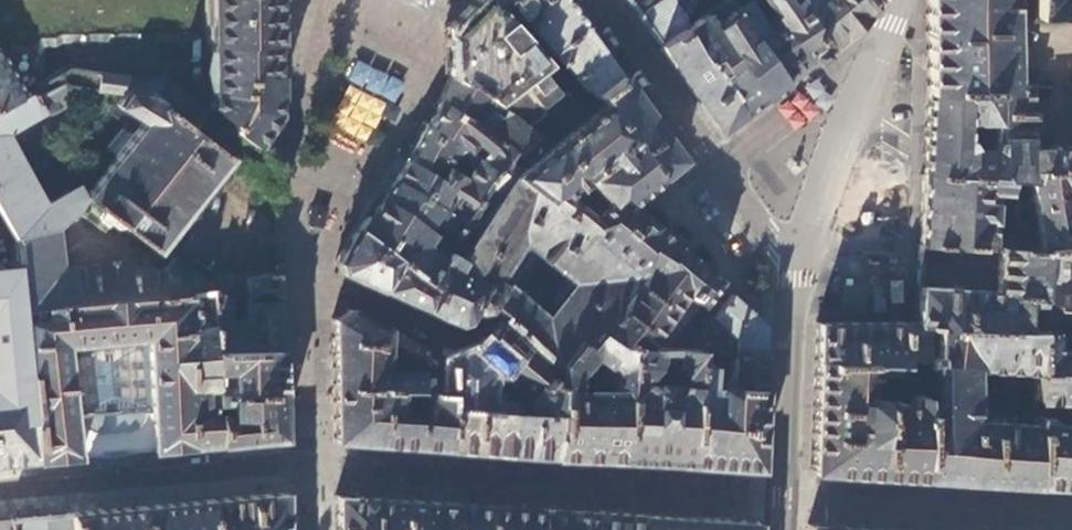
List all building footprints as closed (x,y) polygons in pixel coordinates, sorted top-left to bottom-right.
[(25,103),(25,95),(33,91),(41,59),(43,59),(44,56),(73,54),(82,56),(87,54),(124,52),(134,53),(150,50),(167,52),(170,50),(187,49),(187,65),(183,70),(187,74),(188,78),(184,79),(185,108),(190,114),(204,115),(225,129),(226,138),(249,156),(273,119),(272,82),(271,24),(271,0),(0,0),(0,116),(25,103)] [(389,1),(410,15),(426,0),(388,0),(389,1)] [(448,26),(447,55),(447,73),(489,97),(538,136),(582,104),(511,22),(509,24),(490,0),(474,0),(466,8),(448,26)] [(509,24),(511,22),(521,13),(554,51),(587,27),(568,0),(490,0),(509,24)] [(637,15),(657,0),(626,0),(637,15)] [(660,46),(682,30),(686,26),(681,20),(691,13),(696,19),(701,15),(712,7),(714,5),(712,4),(718,0),(657,0),(637,15),(650,34),(660,46)] [(712,4),(714,5),(712,7),(720,17),(726,13),(734,7),(744,0),(718,0),(712,4)] [(805,58),(770,10),(759,17),(747,0),(744,0),(734,7),(786,75),(789,73),(805,58)] [(829,40),(798,0),(762,0),(770,10),(805,58),(824,44),(829,40)] [(829,40),(848,24),(867,7),(871,0),(816,0),(812,3),(810,0),(798,0),(829,40)] [(924,17),(925,88),(995,87),(1012,87),(1009,0),(924,0),(924,17)] [(1033,14),(1071,14),(1071,0),(1034,0),(1033,14)] [(770,88),(786,75),(734,7),(726,13),(741,32),(736,37),(720,17),(712,7),(701,15),(764,93),(770,88)] [(752,102),(764,93),(701,15),(696,19),(686,26),(682,30),(743,109),(752,102)] [(622,75),(587,27),(554,51),(594,95),(596,95),(622,75)] [(720,130),(743,109),(682,30),(660,46),(689,88),(720,130)] [(357,61),(323,137),(364,155),(398,79),(357,61)] [(489,97),(447,73),(446,81),(444,86),(439,98),(474,119),(516,152),(538,136),(489,97)] [(274,208),(274,174),(249,156),(226,138),(225,129),(204,115),(190,114),(185,108),(175,97),(164,95),(159,90),(157,84),(63,75),(53,80),(60,95),(115,105),(110,112),(112,114),(104,124),(119,136),(94,170),(102,177),(80,206),(71,222),(96,242),(107,228),(152,261),(222,170),(274,208)] [(682,159),(622,75),(596,95),(599,100),(659,177),(682,159)] [(53,80),(33,91),(25,95),(25,103),(0,116),(0,228),(14,256),(50,237),(71,222),(80,206),(73,194),(39,212),(26,187),(60,169),(48,146),(43,142),(11,158),(2,141),(38,123),(43,124),(65,110),(60,95),(53,80)] [(995,87),(925,88),(923,133),(923,136),(922,174),(1001,178),(1001,140),(994,140),(994,141),(992,142),(991,154),(971,153),(972,149),(970,145),(968,142),(966,140),(966,123),(994,123),(995,87)] [(1031,87),(1012,87),(995,87),(994,123),(994,140),(1001,140),(1001,178),(1001,179),(1014,180),(1026,180),(1027,172),(1028,170),(1029,148),(1031,87)] [(474,119),(439,98),(433,110),(427,122),(463,147),(471,137),(487,150),(480,160),(498,172),(500,168),(518,154),(516,152),(474,119)] [(644,189),(659,177),(599,100),(588,109),(593,116),(515,175),(584,230),(595,218),(563,191),(584,175),(609,202),(616,195),(625,203),(627,202),(644,189)] [(463,147),(427,122),(417,141),(408,159),(438,176),(446,164),(454,167),(458,161),(474,170),(480,160),(463,147)] [(1071,167),(1071,145),(1049,145),(1048,149),(1029,148),(1028,170),(1047,170),(1047,167),(1071,167)] [(438,176),(408,159),(401,155),(394,166),(389,175),(464,224),(498,172),(480,160),(474,170),(467,180),(452,170),(454,167),(446,164),(438,176)] [(1037,249),(1071,245),(1071,214),(1067,195),(1065,191),(1064,183),(1071,182),(1071,167),(1047,167),(1047,170),(1028,170),(1027,172),(1026,180),(1028,180),(1037,249)] [(455,238),(448,249),(429,280),(439,287),(428,309),(448,318),(458,322),(467,320),(476,309),(480,312),(489,310),(491,309),(495,311),(503,317),(502,319),(556,363),(577,337),(586,344),(638,272),(584,230),(515,175),(506,181),(500,168),(498,172),(464,224),(455,238)] [(1001,178),(922,174),(920,210),(919,242),(1014,248),(1014,232),(992,231),(993,192),(1006,192),(1006,188),(1014,187),(1014,180),(1001,179),(1001,178)] [(464,224),(389,175),(383,186),(377,196),(432,233),(437,226),(455,238),(464,224)] [(684,252),(627,202),(625,203),(616,195),(609,202),(595,218),(584,230),(638,272),(586,344),(577,337),(556,363),(559,366),(574,376),(591,351),(614,369),(613,379),(625,380),(627,348),(640,347),(669,311),(685,324),(687,322),(717,281),(684,252)] [(432,233),(377,196),(368,213),(363,222),(359,228),(400,258),(429,280),(448,249),(433,239),(436,235),(432,233)] [(400,258),(359,228),(342,258),(340,262),(341,269),(358,277),(383,289),(400,258)] [(50,237),(14,256),(20,320),(43,318),(184,305),(208,302),(221,308),(235,307),(243,306),(243,289),(237,289),(214,280),(211,285),(191,273),(185,280),(171,271),(161,272),(156,281),(107,275),(56,279),(50,237)] [(1014,248),(919,242),(918,281),(916,321),(916,323),(930,324),(937,324),(1023,329),(1024,305),(1036,306),(1036,304),(1037,249),(1014,248)] [(1037,249),(1036,304),(1071,305),(1071,293),(1054,292),(1055,261),(1071,262),(1071,245),(1037,249)] [(429,280),(400,258),(383,289),(401,297),(428,309),(439,287),(429,280)] [(209,337),(211,363),(276,361),(276,326),(276,284),(243,289),(243,306),(235,307),(235,313),(241,313),(242,332),(223,333),(221,308),(208,302),(209,337)] [(732,294),(713,317),(726,327),(736,339),(735,353),(763,355),(764,340),(765,323),(732,294)] [(1036,306),(1035,330),(1035,371),(1071,372),(1071,353),(1064,350),(1051,349),(1051,331),(1052,330),(1053,321),(1071,321),(1071,305),(1036,304),(1036,306)] [(22,338),(33,471),(123,464),(215,456),(213,424),(200,425),(198,399),(212,398),(211,363),(209,337),(187,339),(184,305),(43,318),(44,328),(39,334),(22,334),(22,338)] [(428,377),(420,376),(420,372),(385,370),(387,351),(389,329),(349,309),(335,319),(336,375),(336,413),(337,441),(381,443),(448,448),(449,380),(439,375),(439,382),(428,382),(428,377)] [(701,332),(687,351),(696,351),(711,352),(729,353),(735,353),(736,339),(726,327),(713,317),(701,332)] [(450,358),(449,380),(448,448),(497,451),(555,454),(559,366),(556,363),(502,319),(481,346),(464,353),(450,358)] [(916,323),(916,321),(906,321),(861,322),(816,322),(815,360),(868,361),(868,360),(896,360),(898,360),(909,361),(917,361),(929,361),(930,324),(916,323)] [(685,324),(666,350),(671,350),(687,351),(701,332),(687,322),(685,324)] [(932,361),(929,361),(917,361),(917,373),(930,374),(930,366),(937,366),(936,401),(922,401),(921,478),(973,481),(1033,484),(1034,424),(970,420),(972,368),(1035,373),(1035,371),(1035,330),(1023,329),(937,324),(936,354),(932,361)] [(449,380),(450,358),(416,342),(389,329),(387,351),(439,375),(449,380)] [(33,471),(22,338),(0,342),(0,474),(33,471)] [(688,463),(696,351),(687,351),(671,350),(671,363),(680,377),(680,384),(641,382),(641,375),(652,363),(653,348),(640,347),(627,348),(625,380),(620,459),(653,461),(688,463)] [(758,467),(763,355),(735,353),(729,353),(729,362),(734,362),(732,387),(709,386),(711,352),(696,351),(688,463),(723,465),(758,467)] [(868,361),(815,360),(812,412),(809,471),(862,474),(921,478),(922,401),(922,394),(917,394),(917,373),(917,361),(909,361),(908,388),(891,388),(890,400),(865,399),(865,388),(870,378),(870,371),(897,372),(898,360),(896,360),(868,360),(868,361)] [(276,361),(211,363),(212,398),(212,404),(228,404),(277,403),(277,372),(276,361)] [(620,459),(625,380),(613,379),(613,390),(572,389),(574,376),(559,366),(555,454),(583,456),(620,459)] [(1035,371),(1035,373),(1034,408),(1043,408),(1043,398),(1071,399),(1071,372),(1035,371)] [(213,413),(213,424),(215,456),(242,454),(278,450),(277,403),(228,404),(229,423),(225,424),(224,413),(213,413)] [(1034,424),(1033,484),(1071,486),(1071,423),(1049,422),(1049,416),(1034,416),(1034,424)] [(283,493),(206,497),(208,529),(283,529),(283,493)] [(452,502),(392,498),(337,494),(337,529),(451,529),(452,502)] [(206,497),(169,500),(139,503),(141,529),(208,529),(206,497)] [(541,508),(496,505),(452,502),(451,529),(540,529),(541,508)] [(70,510),(71,529),(141,529),(139,503),(103,507),(70,510)] [(640,514),(590,511),(541,508),(540,529),(640,529),(640,514)] [(70,510),(31,513),(10,515),(11,529),(71,529),(70,510)] [(640,514),(640,529),(755,529),(756,522),(699,518),(640,514)] [(10,515),(0,516),(0,529),(11,529),(10,515)]
